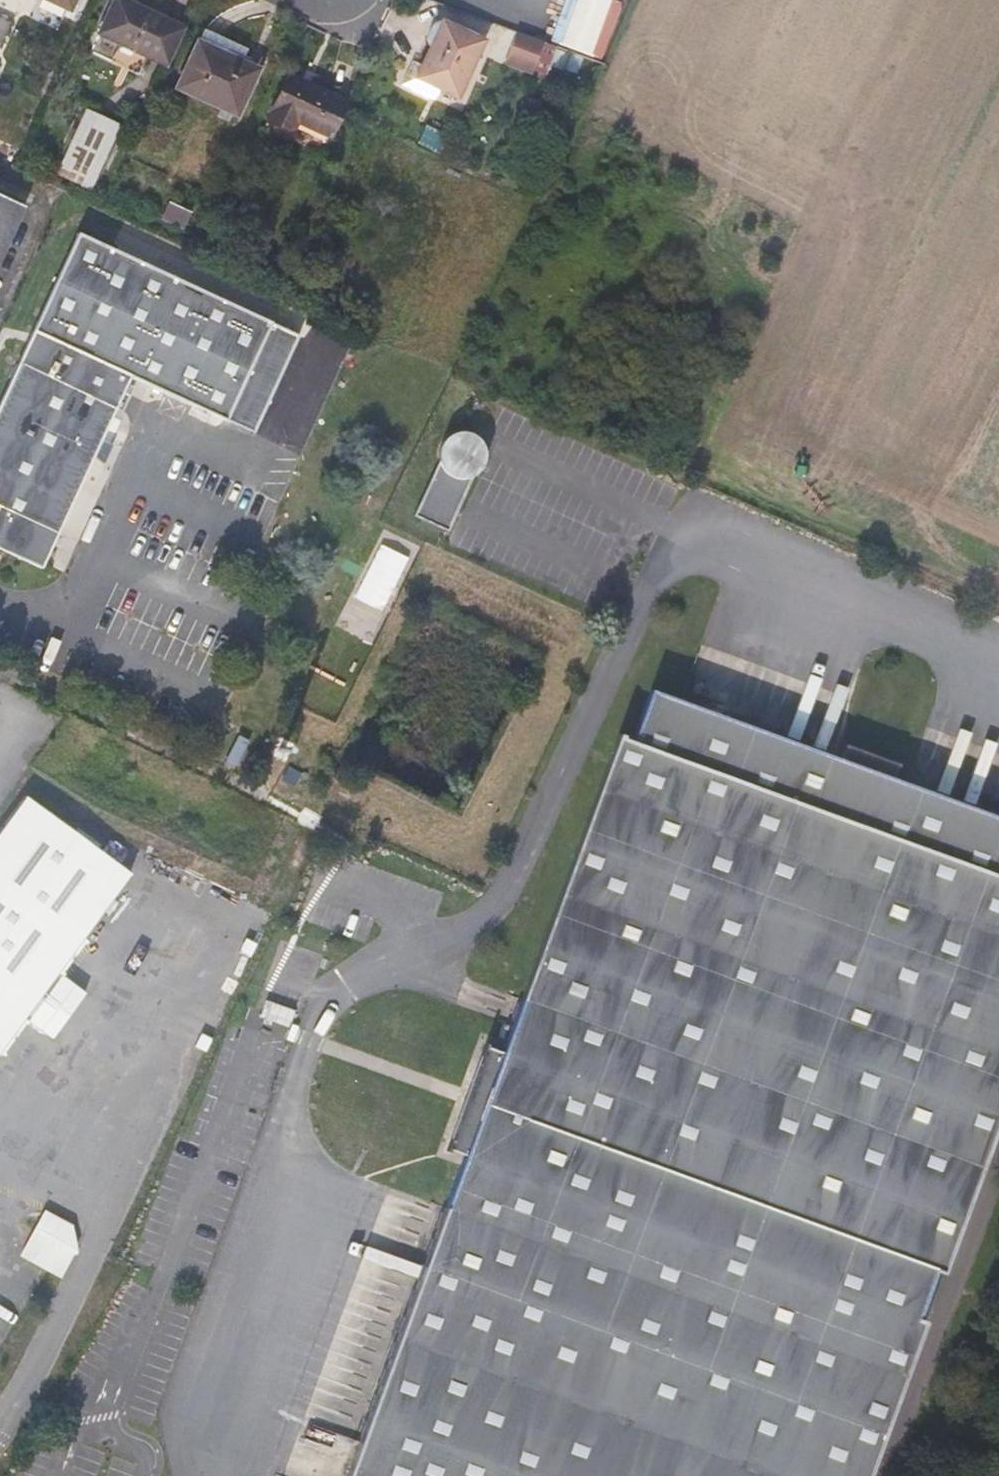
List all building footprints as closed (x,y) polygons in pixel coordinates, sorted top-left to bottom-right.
[(71,9),(75,0),(51,0),(71,9)] [(170,64),(186,30),(123,1),(124,0),(117,0),(102,32),(123,42),(149,55),(170,64)] [(624,1),(622,0),(564,0),(549,39),(601,59),(624,1)] [(0,18),(0,44),(10,22),(0,18)] [(485,40),(443,20),(439,21),(435,23),(432,26),(427,37),(427,40),(429,44),(430,47),(422,64),(413,60),(402,84),(435,99),(439,90),(458,99),(485,40)] [(248,48),(204,29),(178,87),(223,108),(235,113),(237,114),(257,69),(242,62),(248,48)] [(548,43),(520,32),(509,61),(537,71),(548,43)] [(141,73),(149,55),(123,42),(114,61),(141,73)] [(537,71),(509,61),(508,64),(536,74),(537,71)] [(298,121),(330,136),(346,101),(288,74),(267,121),(292,132),(298,121)] [(231,122),(235,113),(223,108),(219,117),(231,122)] [(125,131),(79,111),(49,177),(94,197),(125,131)] [(24,206),(0,195),(0,259),(24,206)] [(183,232),(190,217),(167,206),(160,222),(183,232)] [(0,403),(0,548),(42,567),(116,408),(128,383),(131,376),(161,390),(209,412),(255,433),(300,335),(79,232),(0,403)] [(135,386),(128,383),(116,408),(123,411),(135,386)] [(204,423),(209,412),(161,390),(156,401),(204,423)] [(412,513),(447,529),(485,442),(450,426),(412,513)] [(893,779),(897,767),(843,747),(839,759),(650,690),(631,742),(617,737),(521,998),(507,993),(467,1102),(481,1107),(346,1475),(868,1475),(998,1117),(998,818),(893,779)] [(0,836),(0,1052),(131,873),(28,797),(0,836)] [(21,1256),(60,1276),(85,1230),(46,1209),(21,1256)]
